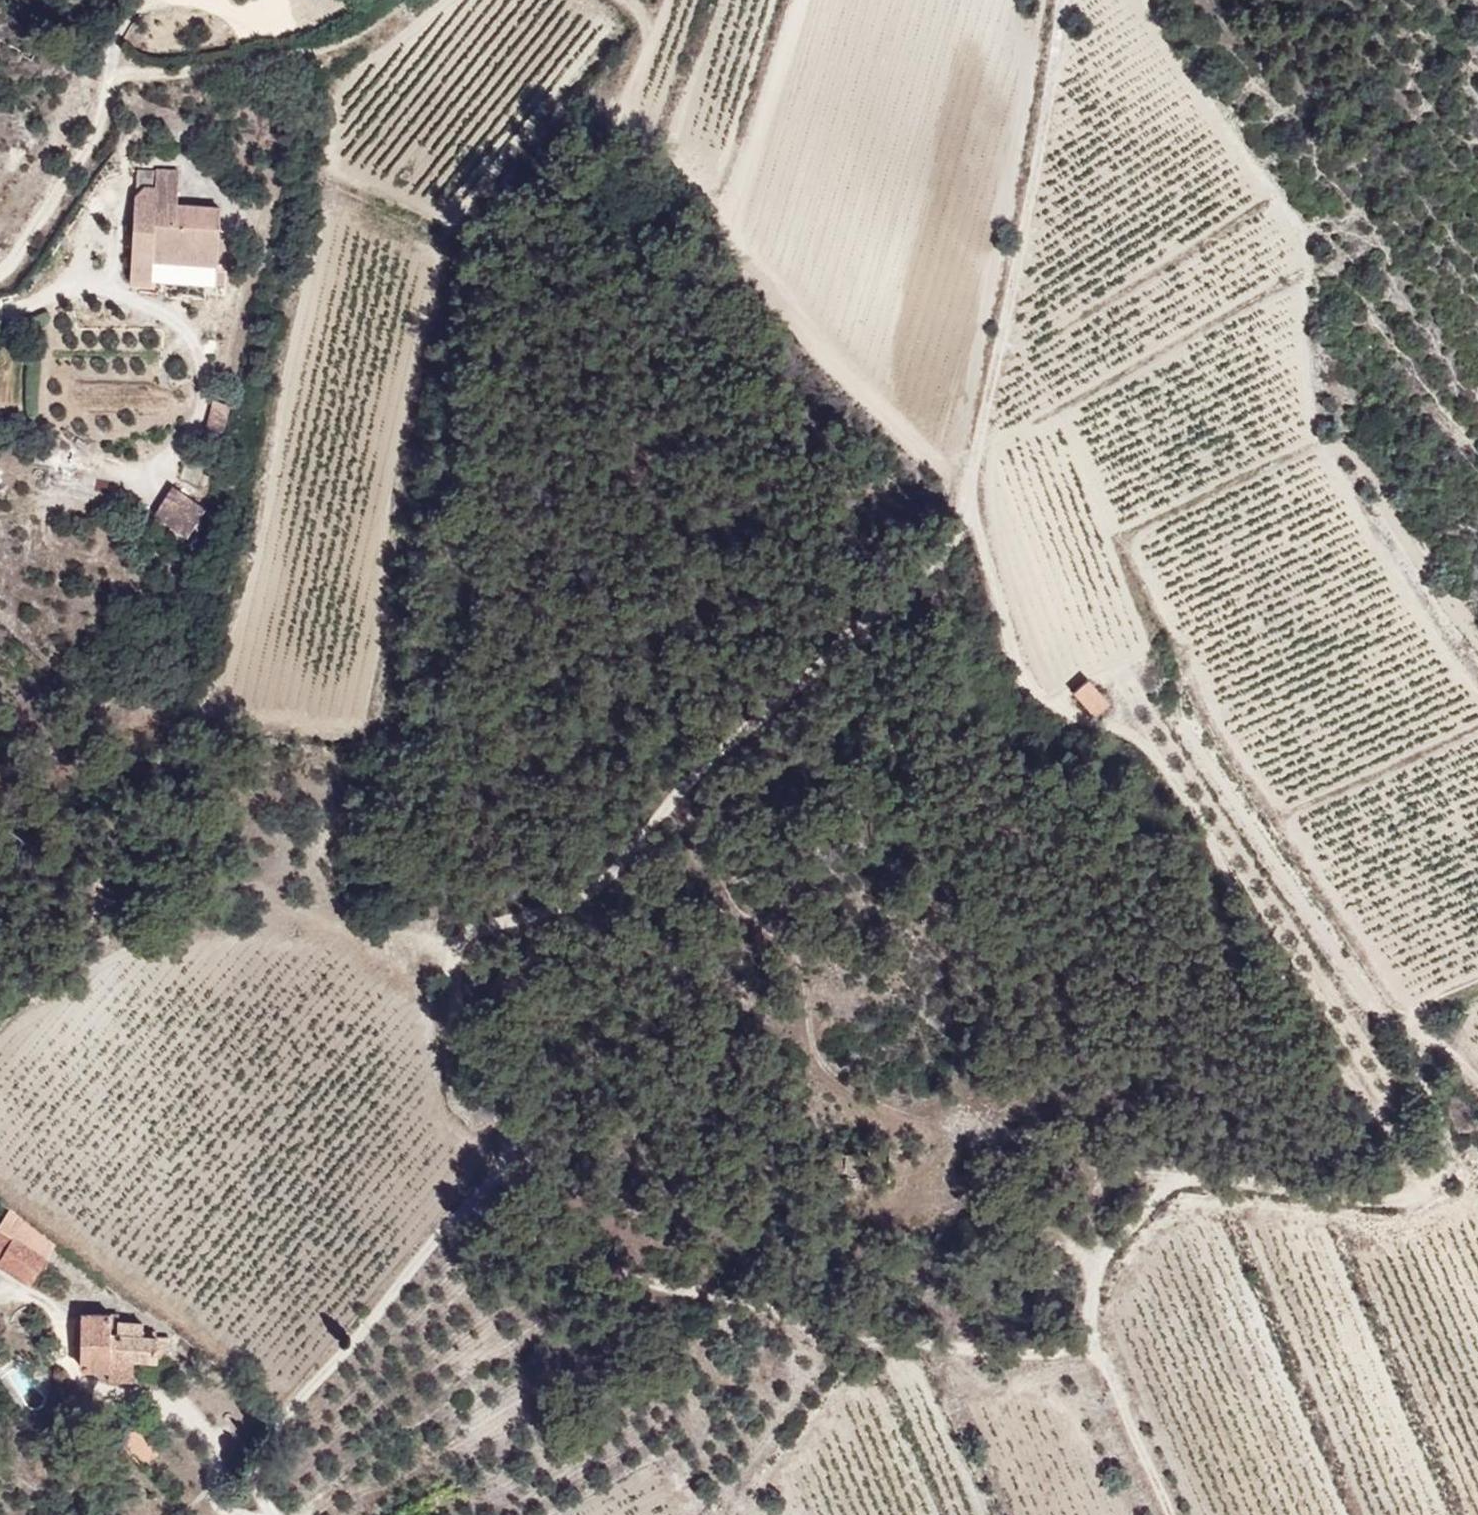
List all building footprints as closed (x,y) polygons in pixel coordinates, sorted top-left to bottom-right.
[(223,199),(141,165),(137,294),(224,291),(223,199)] [(220,434),(229,403),(211,397),(201,429),(220,434)] [(153,513),(190,536),(209,506),(172,483),(153,513)] [(1086,675),(1069,689),(1091,716),(1108,702),(1086,675)] [(9,1212),(0,1227),(0,1264),(11,1270),(38,1233),(9,1212)] [(109,1316),(79,1315),(76,1371),(108,1376),(109,1360),(109,1335),(109,1316)] [(142,1324),(114,1321),(114,1336),(143,1342),(142,1324)] [(143,1342),(109,1335),(109,1360),(134,1362),(153,1365),(154,1355),(155,1342),(143,1342)] [(155,1342),(154,1355),(171,1358),(170,1338),(155,1335),(155,1342)] [(108,1376),(108,1383),(131,1385),(134,1362),(109,1360),(108,1376)] [(153,1452),(132,1429),(118,1439),(142,1465),(153,1452)]
